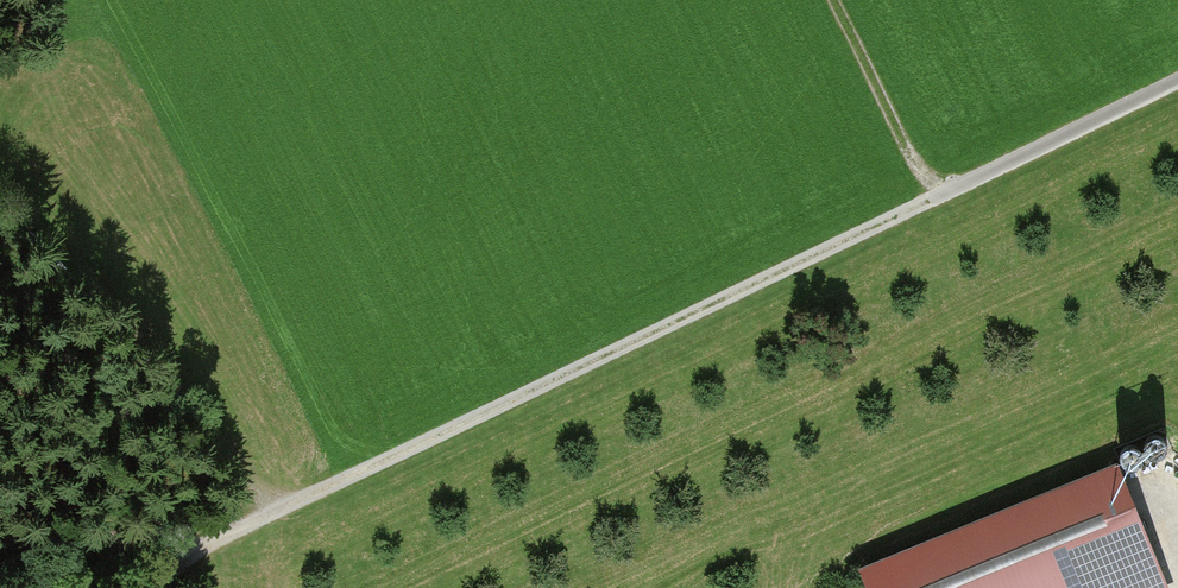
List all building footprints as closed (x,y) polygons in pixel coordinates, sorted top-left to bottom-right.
[(858,566),(867,587),(1168,587),(1119,464),(858,566)]
